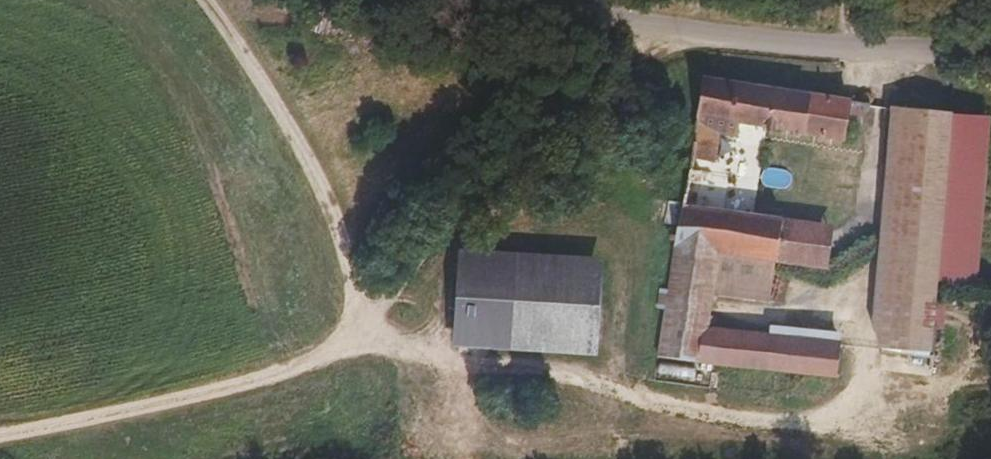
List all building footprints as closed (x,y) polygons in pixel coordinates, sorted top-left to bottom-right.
[(838,132),(845,92),(698,69),(689,129),(700,131),(699,138),(688,136),(684,153),(709,156),(714,127),(730,130),(732,116),(838,132)] [(934,274),(945,145),(948,106),(890,99),(888,116),(909,119),(901,130),(883,341),(927,345),(934,274)] [(972,276),(985,109),(948,106),(945,145),(934,274),(972,276)] [(699,138),(700,131),(689,129),(688,136),(699,138)] [(707,166),(709,156),(684,153),(683,162),(707,166)] [(716,187),(719,168),(707,166),(683,162),(679,181),(701,184),(716,187)] [(713,204),(716,187),(701,184),(679,181),(675,198),(713,204)] [(771,252),(777,213),(713,204),(675,198),(665,253),(652,349),(695,354),(700,317),(705,282),(711,244),(769,252),(771,252)] [(819,258),(825,220),(777,213),(771,252),(819,258)] [(589,349),(594,248),(455,242),(450,341),(589,349)] [(763,291),(769,252),(711,244),(705,282),(763,291)] [(830,370),(835,334),(700,317),(695,354),(830,370)]
